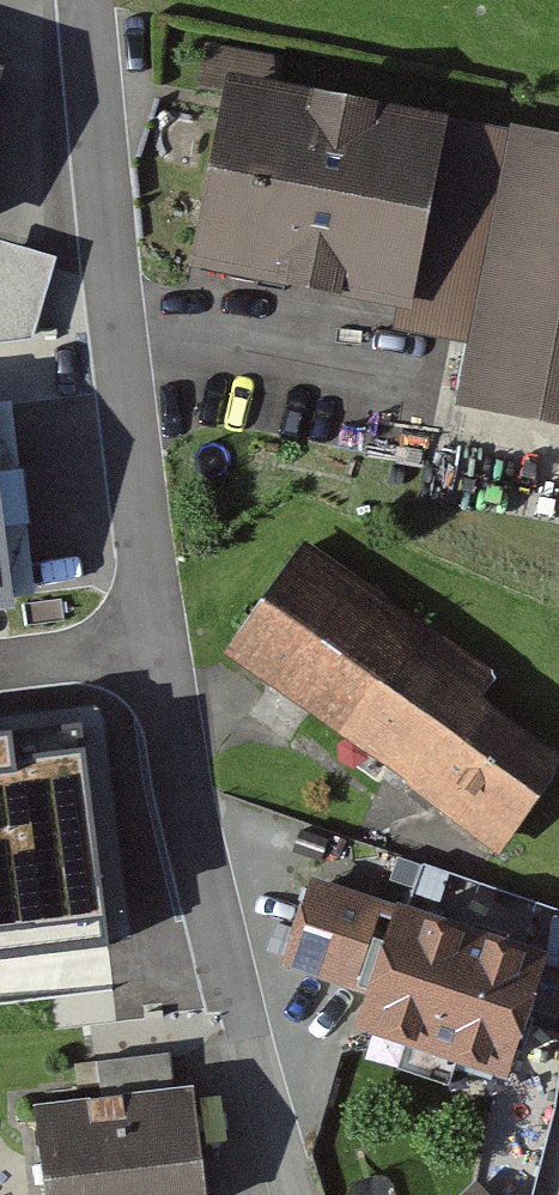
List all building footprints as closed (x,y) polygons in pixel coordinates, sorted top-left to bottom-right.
[(449,104),(228,62),(192,253),(397,292),(412,295),(447,110),(449,104)] [(511,112),(509,122),(447,110),(412,295),(397,292),(392,320),(469,335),(457,396),(558,415),(558,121),(511,112)] [(0,236),(0,336),(34,332),(57,251),(0,236)] [(16,587),(8,515),(31,512),(24,453),(0,456),(0,589),(16,587)] [(305,534),(226,647),(500,838),(558,753),(558,747),(481,693),(498,669),(305,534)] [(117,962),(100,740),(0,748),(0,971),(117,962)] [(394,898),(308,870),(279,961),(362,988),(353,1017),(510,1068),(552,940),(397,890),(394,898)] [(35,1097),(48,1194),(210,1194),(194,1075),(178,1077),(174,1046),(100,1056),(104,1088),(35,1097)] [(454,1194),(494,1194),(475,1175),(454,1194)]
